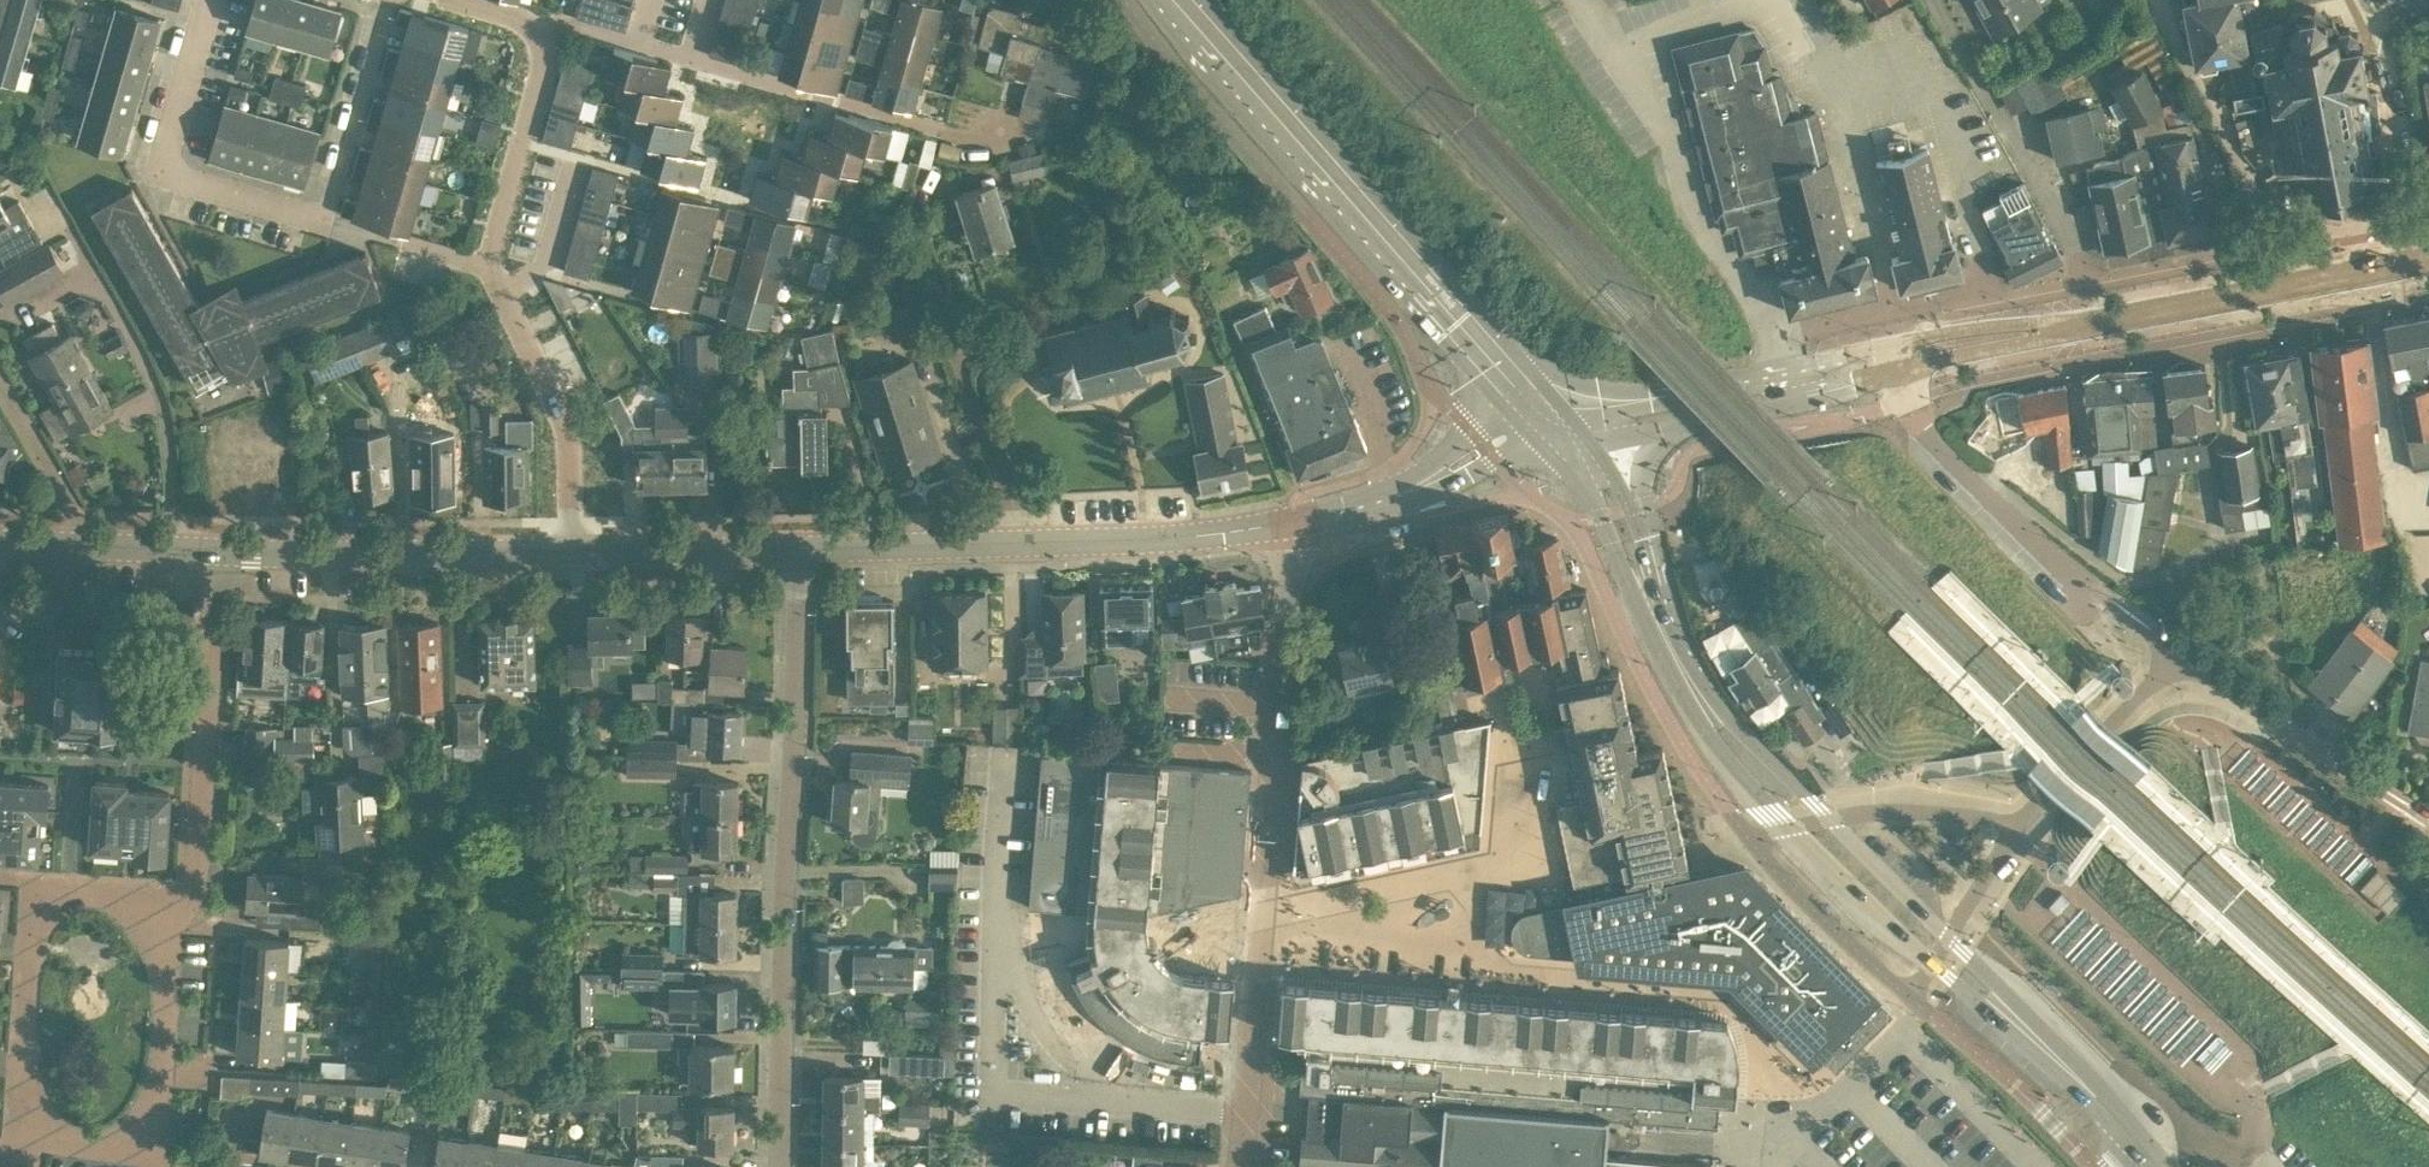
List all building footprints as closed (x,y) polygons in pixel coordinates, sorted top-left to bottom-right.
[(38,16),(42,17),(44,12),(1,0),(0,0),(0,27),(32,36),(38,16)] [(43,0),(1,0),(44,12),(45,6),(41,5),(43,0)] [(152,2),(180,10),(182,0),(152,0),(152,2)] [(275,33),(285,0),(256,0),(248,26),(275,33)] [(302,41),(314,1),(312,0),(285,0),(275,33),(302,41)] [(626,31),(631,16),(617,12),(621,0),(606,0),(605,3),(596,0),(581,0),(577,16),(626,31)] [(631,16),(635,0),(621,0),(617,12),(631,16)] [(759,0),(725,0),(725,2),(756,11),(759,0)] [(837,35),(850,38),(857,13),(845,9),(814,0),(800,0),(794,22),(837,35)] [(845,9),(857,13),(861,0),(814,0),(845,9)] [(870,7),(899,15),(897,24),(939,36),(940,29),(936,28),(941,9),(914,1),(910,0),(872,0),(870,7)] [(1993,32),(2039,7),(2036,0),(1978,0),(1980,5),(1978,6),(1993,32)] [(2233,94),(2230,95),(2233,108),(2262,103),(2261,98),(2270,97),(2276,127),(2289,124),(2297,164),(2288,166),(2292,189),(2310,185),(2314,206),(2363,196),(2361,185),(2374,182),(2368,154),(2375,153),(2371,132),(2370,132),(2368,125),(2377,123),(2370,89),(2367,90),(2356,34),(2348,29),(2341,30),(2334,21),(2314,8),(2293,12),(2290,15),(2283,26),(2282,21),(2262,26),(2260,20),(2241,24),(2236,0),(2183,0),(2195,63),(2196,63),(2202,71),(2215,68),(2218,59),(2225,58),(2233,94)] [(341,8),(314,1),(302,41),(329,49),(341,8)] [(725,2),(721,15),(752,24),(756,11),(725,2)] [(1039,44),(1040,44),(1045,24),(1018,17),(1019,11),(995,5),(989,9),(979,45),(1006,53),(1001,74),(1028,81),(1029,81),(1039,44)] [(108,33),(149,43),(156,16),(115,6),(108,33)] [(78,7),(74,22),(84,25),(89,10),(78,7)] [(400,8),(396,22),(407,25),(411,11),(400,8)] [(468,49),(464,48),(470,29),(432,17),(415,12),(407,39),(466,56),(468,49)] [(748,37),(752,24),(721,15),(717,28),(748,37)] [(850,38),(837,35),(794,22),(786,48),(843,64),(850,38)] [(861,41),(927,61),(933,40),(937,41),(939,36),(897,24),(894,35),(865,27),(861,41)] [(31,57),(27,56),(32,36),(0,27),(0,54),(29,62),(31,57)] [(717,28),(714,41),(745,50),(748,37),(717,28)] [(1788,311),(1876,289),(1873,277),(1867,254),(1854,258),(1840,205),(1823,138),(1810,142),(1803,115),(1791,118),(1778,69),(1771,71),(1764,43),(1754,28),(1737,32),(1737,31),(1673,47),(1687,104),(1716,217),(1719,217),(1722,231),(1733,228),(1740,255),(1774,246),(1782,276),(1779,277),(1788,311)] [(78,52),(82,36),(71,33),(67,49),(78,52)] [(101,60),(142,70),(149,43),(108,33),(101,60)] [(399,64),(455,81),(461,60),(464,61),(466,56),(407,39),(399,64)] [(927,61),(861,41),(856,57),(885,65),(882,75),(924,87),(926,80),(922,79),(927,61)] [(2057,74),(2047,56),(2011,76),(2032,113),(2068,93),(2064,85),(2120,53),(2113,42),(2057,74)] [(1039,44),(1029,81),(1028,81),(1023,102),(1052,110),(1058,88),(1086,96),(1096,59),(1093,54),(1068,47),(1067,51),(1040,44),(1039,44)] [(400,50),(389,46),(385,60),(396,63),(400,50)] [(665,89),(672,64),(614,48),(606,74),(625,80),(625,78),(665,90),(665,89)] [(843,64),(786,48),(779,74),(835,90),(843,64)] [(78,52),(67,49),(62,64),(74,67),(78,52)] [(18,88),(24,67),(27,68),(29,62),(0,54),(0,83),(18,88)] [(94,87),(135,97),(142,70),(101,60),(94,87)] [(393,76),(396,63),(385,60),(381,73),(393,76)] [(575,78),(589,82),(593,68),(565,61),(558,87),(572,91),(575,78)] [(392,90),(404,93),(451,107),(453,100),(449,99),(455,81),(399,64),(392,90)] [(252,69),(237,65),(234,75),(249,80),(252,69)] [(2103,249),(2136,241),(2140,259),(2175,251),(2172,237),(2219,227),(2212,192),(2205,193),(2189,121),(2166,126),(2163,106),(2142,68),(2111,86),(2132,123),(2138,146),(2121,157),(2093,163),(2094,167),(2086,169),(2089,183),(2103,249)] [(291,79),(275,75),(272,86),(288,90),(291,79)] [(912,113),(918,91),(923,92),(924,87),(882,75),(879,86),(851,78),(846,94),(912,113)] [(572,91),(558,87),(554,100),(581,108),(589,82),(575,78),(572,91)] [(676,121),(676,120),(683,94),(665,89),(665,90),(625,78),(625,80),(617,106),(636,111),(636,110),(676,121)] [(2178,110),(2193,102),(2179,78),(2164,86),(2178,110)] [(306,84),(291,79),(288,90),(303,95),(306,84)] [(232,83),(228,94),(244,98),(247,87),(232,83)] [(57,103),(61,87),(49,84),(46,100),(57,103)] [(269,97),(285,101),(288,90),(272,86),(269,97)] [(87,114),(128,124),(135,97),(94,87),(87,114)] [(288,90),(285,101),(300,106),(303,95),(288,90)] [(384,115),(440,131),(446,111),(449,112),(451,107),(404,93),(392,90),(384,115)] [(488,144),(501,95),(484,91),(471,139),(488,144)] [(386,100),(374,97),(370,110),(382,113),(386,100)] [(57,103),(46,100),(42,116),(53,118),(57,103)] [(564,117),(578,120),(581,108),(554,100),(547,126),(561,130),(564,117)] [(241,166),(256,114),(225,105),(210,157),(241,166)] [(2055,160),(2104,149),(2099,129),(2094,130),(2088,105),(2045,116),(2055,160)] [(378,126),(382,113),(370,110),(367,123),(378,126)] [(648,141),(648,140),(688,151),(695,125),(676,120),(676,121),(636,110),(636,111),(629,136),(638,139),(648,141)] [(867,149),(885,154),(893,127),(835,110),(828,136),(827,137),(867,148),(867,149)] [(80,141),(121,151),(128,124),(87,114),(80,141)] [(273,175),(287,123),(256,114),(241,166),(273,175)] [(376,141),(389,144),(436,158),(438,151),(434,150),(440,131),(384,115),(376,141)] [(561,130),(547,126),(544,138),(570,147),(576,129),(578,122),(578,120),(564,117),(561,130)] [(1899,288),(1963,272),(1959,258),(1955,241),(1951,242),(1946,222),(1920,117),(1868,130),(1899,255),(1891,257),(1895,272),(1899,288)] [(585,131),(587,124),(578,122),(576,129),(585,131)] [(273,175),(304,184),(319,132),(287,123),(273,175)] [(827,137),(828,136),(809,131),(802,156),(801,157),(841,169),(840,170),(859,175),(867,149),(867,148),(827,137)] [(927,137),(919,163),(929,166),(937,140),(927,137)] [(638,139),(631,165),(698,184),(706,156),(688,151),(648,140),(648,141),(638,139)] [(948,157),(952,143),(941,140),(938,154),(948,157)] [(1017,143),(1020,156),(1035,152),(1031,140),(1017,143)] [(369,165),(425,181),(431,162),(435,163),(436,158),(389,144),(376,141),(369,165)] [(372,149),(360,145),(356,159),(368,162),(372,149)] [(1008,159),(1014,180),(1050,171),(1044,150),(1035,152),(1020,156),(1008,159)] [(840,170),(841,169),(801,157),(802,156),(784,151),(776,177),(776,178),(815,189),(815,190),(833,195),(840,170)] [(364,175),(368,162),(356,159),(353,172),(364,175)] [(919,163),(909,160),(902,185),(912,188),(919,163)] [(362,190),(422,208),(423,202),(419,201),(425,181),(369,165),(362,190)] [(596,206),(609,210),(620,174),(594,167),(589,185),(601,188),(596,206)] [(776,178),(776,177),(758,171),(750,199),(808,215),(815,190),(815,189),(776,178)] [(884,210),(894,212),(901,185),(891,182),(884,210)] [(978,251),(1014,240),(996,183),(960,195),(978,251)] [(2050,237),(2031,200),(2023,183),(1999,195),(2001,199),(1981,209),(2000,248),(2006,260),(2003,262),(2013,282),(2062,258),(2051,236),(2050,237)] [(579,219),(604,226),(609,210),(596,206),(601,188),(589,185),(579,219)] [(203,315),(131,189),(133,188),(131,186),(93,208),(94,210),(96,209),(198,386),(244,358),(239,345),(378,291),(379,293),(381,292),(365,251),(363,251),(364,254),(203,315)] [(651,212),(699,226),(711,229),(719,203),(663,186),(657,206),(652,205),(651,212)] [(420,214),(422,208),(362,190),(354,217),(409,234),(416,212),(420,214)] [(345,197),(341,211),(353,214),(357,200),(345,197)] [(6,263),(43,242),(34,225),(20,200),(5,208),(0,199),(0,253),(6,263)] [(750,240),(792,252),(794,246),(790,244),(795,224),(729,205),(725,222),(752,230),(750,240)] [(894,212),(884,210),(878,235),(888,237),(894,212)] [(648,238),(692,251),(704,255),(711,229),(699,226),(651,212),(650,216),(654,217),(648,238)] [(604,226),(579,219),(569,253),(582,257),(587,239),(600,243),(604,226)] [(823,247),(836,250),(838,244),(840,236),(841,233),(828,230),(827,233),(825,240),(823,247)] [(637,263),(684,276),(697,280),(704,255),(692,251),(648,238),(642,258),(638,256),(637,263)] [(582,257),(569,253),(564,271),(589,279),(600,243),(587,239),(582,257)] [(714,257),(781,276),(786,256),(791,257),(792,252),(750,240),(747,250),(719,242),(714,257)] [(861,242),(860,243),(858,243),(857,248),(860,254),(870,256),(876,253),(877,248),(876,247),(875,246),(873,242),(864,240),(861,242)] [(50,243),(33,252),(50,282),(66,273),(51,243),(50,243)] [(1305,311),(1333,298),(1310,248),(1305,251),(1303,247),(1289,253),(1291,257),(1281,261),(1282,262),(1269,268),(1278,290),(1292,283),(1305,311)] [(33,252),(8,266),(24,296),(50,282),(33,252)] [(735,291),(778,303),(780,297),(775,295),(781,276),(714,257),(710,272),(738,280),(735,291)] [(697,280),(684,276),(637,263),(635,268),(639,269),(633,290),(689,306),(697,280)] [(8,266),(0,270),(0,294),(5,302),(6,305),(24,296),(8,266)] [(965,270),(956,273),(961,286),(970,283),(965,270)] [(1178,282),(1170,271),(1158,279),(1167,291),(1178,282)] [(825,286),(827,277),(811,272),(808,281),(825,286)] [(563,283),(543,278),(559,309),(573,302),(563,283)] [(778,303),(735,291),(732,301),(704,293),(699,309),(766,328),(772,307),(777,308),(778,303)] [(1149,370),(1151,369),(1150,362),(1164,358),(1166,366),(1171,363),(1169,357),(1184,353),(1188,358),(1192,355),(1187,350),(1191,339),(1199,340),(1199,335),(1191,335),(1189,324),(1193,320),(1190,316),(1185,320),(1176,315),(1177,308),(1172,308),(1172,315),(1158,318),(1156,311),(1151,313),(1145,292),(1125,297),(1128,308),(1125,306),(1123,310),(1109,314),(1108,310),(1103,311),(1105,315),(1090,319),(1088,314),(1084,316),(1085,320),(1071,324),(1070,320),(1066,321),(1067,325),(1049,330),(1044,328),(1043,330),(1046,332),(1048,339),(1043,341),(1042,344),(1052,383),(1062,381),(1067,399),(1065,402),(1069,403),(1070,400),(1087,395),(1089,399),(1093,398),(1091,393),(1106,390),(1107,394),(1111,393),(1110,389),(1125,385),(1126,389),(1130,388),(1129,384),(1149,379),(1153,381),(1155,379),(1151,376),(1149,370)] [(92,304),(90,301),(84,299),(76,302),(74,308),(76,312),(82,314),(90,310),(92,304)] [(843,302),(833,300),(828,318),(838,320),(843,302)] [(1248,344),(1277,333),(1267,307),(1238,319),(1248,344)] [(680,384),(719,383),(719,325),(672,313),(673,334),(679,334),(680,384)] [(2427,355),(2428,355),(2428,315),(2428,314),(2384,322),(2391,362),(2392,362),(2398,390),(2396,391),(2412,468),(2428,465),(2428,365),(2427,355)] [(385,318),(346,332),(358,366),(397,351),(385,318)] [(52,345),(81,396),(100,385),(71,334),(63,338),(54,322),(43,328),(52,345)] [(1291,327),(1277,333),(1248,344),(1285,435),(1284,436),(1300,475),(1369,447),(1356,416),(1354,416),(1341,383),(1344,382),(1339,369),(1335,371),(1322,340),(1314,337),(1298,344),(1291,327)] [(81,396),(52,345),(43,328),(24,339),(34,355),(32,356),(58,402),(61,407),(81,396)] [(809,368),(840,362),(833,329),(802,336),(809,366),(809,368)] [(111,358),(130,348),(121,332),(102,342),(111,358)] [(346,332),(305,348),(318,381),(358,366),(346,332)] [(2339,343),(2348,412),(2346,413),(2362,540),(2386,538),(2371,409),(2375,409),(2366,340),(2339,343)] [(2348,412),(2339,343),(2312,347),(2320,416),(2321,416),(2338,543),(2362,540),(2346,413),(2348,412)] [(2275,411),(2277,411),(2278,418),(2284,455),(2286,454),(2292,486),(2318,481),(2305,411),(2298,412),(2292,379),(2300,377),(2295,349),(2267,354),(2273,391),(2271,391),(2275,411)] [(2256,421),(2266,420),(2272,457),(2284,455),(2278,418),(2277,411),(2275,411),(2271,391),(2273,391),(2267,354),(2255,356),(2251,361),(2246,362),(2256,421)] [(266,362),(273,389),(294,384),(287,356),(266,362)] [(887,470),(943,453),(914,361),(858,379),(887,470)] [(828,411),(822,411),(822,402),(852,402),(840,362),(809,368),(809,366),(798,367),(798,387),(787,387),(788,411),(769,411),(770,464),(774,464),(774,462),(804,461),(804,468),(830,468),(828,411)] [(2154,447),(2155,454),(2158,472),(2164,471),(2209,463),(2205,438),(2215,430),(2214,421),(2212,400),(2208,401),(2203,365),(2163,370),(2167,407),(2172,406),(2175,426),(2170,427),(2173,444),(2154,447)] [(1238,443),(1234,424),(1224,372),(1186,379),(1201,451),(1198,452),(1205,486),(1204,486),(1204,488),(1208,487),(1208,486),(1248,479),(1248,480),(1250,479),(1250,476),(1249,477),(1242,442),(1238,443)] [(2107,491),(2143,497),(2144,497),(2148,473),(2158,472),(2155,454),(2145,455),(2140,459),(2142,472),(2137,471),(2137,474),(2129,472),(2128,457),(2131,456),(2130,449),(2142,448),(2142,445),(2156,444),(2151,374),(2083,379),(2086,414),(2089,453),(2092,453),(2093,462),(2103,461),(2104,490),(2107,491)] [(2025,431),(2044,427),(2048,466),(2073,461),(2069,422),(2066,384),(2018,394),(2025,431)] [(100,385),(81,396),(61,407),(58,402),(42,411),(58,440),(113,409),(100,385)] [(633,448),(639,448),(640,486),(674,486),(673,407),(655,408),(655,425),(636,425),(619,391),(604,399),(622,433),(621,439),(632,439),(633,448)] [(483,432),(501,431),(500,407),(484,407),(484,401),(471,402),(472,428),(483,428),(483,432)] [(708,486),(707,431),(689,432),(689,407),(673,407),(674,486),(688,486),(689,491),(704,491),(704,486),(708,486)] [(389,432),(370,433),(369,414),(356,415),(358,434),(351,435),(356,498),(394,494),(389,432)] [(10,444),(1,444),(1,431),(0,431),(0,479),(9,479),(10,444)] [(413,501),(456,501),(455,433),(412,433),(413,501)] [(2217,450),(2222,479),(2217,480),(2226,530),(2246,526),(2242,508),(2261,504),(2251,444),(2217,450)] [(486,500),(530,500),(529,446),(485,447),(486,500)] [(68,470),(77,485),(87,479),(78,464),(68,470)] [(2077,485),(2092,482),(2089,464),(2073,467),(2077,485)] [(2178,469),(2164,471),(2158,472),(2148,473),(2144,497),(2132,564),(2158,568),(2165,527),(2168,527),(2178,469)] [(2075,490),(2079,534),(2095,533),(2093,489),(2075,490)] [(2131,568),(2143,497),(2107,491),(2097,547),(2131,568)] [(1515,546),(1506,513),(1438,527),(1451,592),(1453,592),(1458,614),(1447,616),(1461,679),(1504,669),(1502,659),(1560,647),(1566,674),(1557,676),(1568,725),(1551,728),(1561,774),(1578,770),(1584,800),(1559,806),(1576,884),(1626,874),(1628,882),(1653,877),(1690,869),(1664,748),(1639,754),(1621,669),(1612,671),(1608,651),(1599,653),(1585,587),(1556,594),(1554,583),(1567,580),(1558,537),(1515,546)] [(2263,552),(2264,566),(2274,565),(2273,551),(2263,552)] [(1215,638),(1215,643),(1217,653),(1250,648),(1246,625),(1266,622),(1260,584),(1236,587),(1234,579),(1206,583),(1215,638)] [(1191,643),(1215,638),(1206,583),(1205,583),(1207,593),(1180,597),(1183,621),(1158,625),(1159,647),(1186,644),(1191,643)] [(1134,623),(1153,623),(1153,586),(1102,587),(1102,624),(1112,624),(1112,636),(1134,636),(1134,623)] [(986,664),(986,637),(985,591),(933,592),(934,665),(986,664)] [(1084,656),(1081,591),(1043,593),(1045,636),(1022,637),(1020,675),(1048,674),(1047,658),(1084,656)] [(852,642),(853,681),(853,701),(871,700),(871,710),(887,710),(887,701),(889,701),(889,642),(893,642),(893,600),(847,601),(847,642),(852,642)] [(592,645),(586,645),(569,645),(570,683),(591,683),(591,665),(604,665),(604,647),(631,647),(631,614),(592,615),(592,645)] [(714,632),(703,632),(704,615),(669,614),(668,654),(687,655),(686,667),(701,668),(702,646),(714,647),(714,632)] [(533,673),(536,673),(534,617),(481,619),(483,675),(514,674),(514,683),(534,682),(533,673)] [(289,664),(290,664),(290,663),(289,662),(292,623),(292,622),(242,619),(238,690),(287,692),(289,664)] [(404,704),(443,703),(440,622),(401,623),(404,704)] [(290,663),(290,664),(304,664),(303,681),(320,682),(321,665),(324,625),(292,623),(289,662),(290,663)] [(371,713),(368,623),(341,624),(343,693),(369,692),(369,713),(371,713)] [(368,623),(371,713),(391,712),(388,623),(368,623)] [(1441,660),(1432,624),(1431,624),(1422,626),(1431,663),(1439,661),(1441,660)] [(2350,714),(2391,661),(2351,630),(2310,683),(2350,714)] [(702,646),(701,668),(686,667),(686,668),(711,669),(710,685),(744,687),(746,646),(726,645),(726,633),(714,632),(714,647),(702,646)] [(1351,685),(1392,676),(1385,639),(1344,647),(1345,652),(1326,656),(1332,683),(1350,680),(1351,685)] [(1401,690),(1422,686),(1414,642),(1392,646),(1401,690)] [(1746,706),(1755,700),(1755,701),(1778,685),(1776,683),(1792,672),(1772,643),(1756,653),(1755,651),(1732,667),(1739,676),(1728,683),(1739,698),(1740,697),(1746,706)] [(116,733),(120,651),(60,648),(58,688),(57,689),(57,702),(58,702),(57,730),(116,733)] [(2420,658),(2407,730),(2428,734),(2428,660),(2420,658)] [(1100,701),(1121,698),(1116,660),(1096,662),(1100,701)] [(2131,672),(2120,661),(2116,666),(2111,671),(2123,681),(2127,677),(2131,672)] [(1425,678),(1434,716),(1452,712),(1445,682),(1443,674),(1442,674),(1425,678)] [(672,687),(671,686),(672,678),(658,678),(658,700),(672,701),(672,687)] [(644,695),(655,695),(655,679),(644,679),(644,695)] [(31,682),(15,684),(15,698),(32,696),(31,682)] [(672,701),(694,701),(704,701),(704,687),(672,687),(672,701)] [(180,732),(182,700),(138,698),(136,729),(180,732)] [(1784,713),(1805,744),(1826,729),(1805,699),(1784,713)] [(455,745),(487,745),(485,700),(454,701),(455,745)] [(704,701),(694,701),(693,726),(690,725),(689,742),(708,743),(708,747),(741,749),(743,712),(710,710),(710,701),(704,701)] [(911,713),(911,703),(895,703),(895,713),(911,713)] [(1018,742),(1020,742),(1021,706),(994,705),(993,741),(1018,742)] [(1835,707),(1825,713),(1832,725),(1842,718),(1835,707)] [(1455,726),(1303,759),(1294,869),(1481,829),(1490,719),(1455,726)] [(908,742),(933,742),(933,722),(908,722),(908,742)] [(289,757),(309,757),(312,757),(312,754),(312,736),(312,724),(295,724),(295,736),(277,736),(276,736),(276,745),(275,757),(283,757),(289,757)] [(247,744),(276,745),(276,736),(277,727),(248,726),(247,744)] [(372,752),(372,735),(348,736),(348,753),(360,753),(372,752)] [(372,752),(391,752),(391,735),(372,735),(372,752)] [(678,757),(679,739),(606,737),(606,755),(628,756),(628,755),(678,757)] [(433,742),(435,783),(455,782),(453,741),(433,742)] [(276,745),(247,744),(246,764),(275,766),(275,757),(276,745)] [(391,752),(372,752),(360,753),(361,775),(340,775),(342,838),(345,838),(346,855),(365,854),(363,810),(377,810),(377,792),(363,793),(362,779),(391,778),(390,752),(391,752)] [(877,836),(877,834),(880,784),(910,786),(912,757),(853,753),(851,781),(836,780),(833,822),(847,823),(847,825),(853,825),(853,834),(853,835),(854,838),(855,840),(856,842),(857,843),(859,844),(862,845),(864,846),(867,845),(868,845),(870,844),(872,843),(874,841),(876,839),(876,837),(877,836)] [(1158,955),(1155,952),(1154,950),(1155,949),(1156,948),(1157,947),(1157,946),(1157,945),(1158,944),(1157,943),(1157,942),(1156,940),(1155,939),(1154,939),(1153,938),(1152,938),(1151,938),(1149,938),(1148,934),(1147,929),(1147,923),(1147,922),(1147,913),(1240,893),(1241,885),(1242,885),(1251,770),(1156,762),(1132,760),(1132,761),(1042,753),(1031,886),(1029,907),(1095,912),(1095,913),(1094,917),(1095,917),(1094,928),(1095,933),(1095,939),(1097,949),(1098,953),(1067,962),(1067,959),(1065,960),(1070,973),(1076,986),(1083,999),(1091,1010),(1101,1021),(1111,1031),(1115,1033),(1126,1041),(1139,1048),(1152,1054),(1166,1058),(1180,1060),(1204,1062),(1204,1061),(1201,1061),(1204,1029),(1230,1031),(1234,978),(1208,975),(1208,976),(1194,975),(1188,974),(1183,973),(1178,971),(1173,968),(1169,966),(1165,962),(1161,959),(1158,955)] [(678,776),(678,757),(628,755),(628,756),(627,775),(678,776)] [(289,758),(290,778),(310,778),(309,757),(289,758)] [(342,838),(340,775),(318,776),(318,785),(304,786),(305,811),(308,810),(309,826),(319,826),(320,856),(339,855),(338,838),(342,838)] [(166,858),(170,792),(127,789),(127,782),(96,780),(92,846),(135,849),(135,856),(166,858)] [(0,781),(0,856),(38,858),(41,815),(48,816),(50,784),(0,781)] [(686,814),(738,815),(738,782),(694,781),(694,789),(686,789),(686,814)] [(738,815),(686,814),(686,833),(693,833),(693,849),(693,859),(722,859),(723,849),(737,849),(738,815)] [(955,859),(955,845),(927,844),(926,858),(955,859)] [(2068,857),(2057,846),(2053,851),(2048,855),(2060,866),(2064,861),(2068,857)] [(690,873),(689,853),(646,853),(646,871),(655,871),(655,873),(678,873),(690,873)] [(589,861),(585,857),(579,856),(574,860),(574,866),(578,871),(584,871),(589,867),(589,861)] [(1862,983),(1737,859),(1690,869),(1653,877),(1628,882),(1626,874),(1576,884),(1580,901),(1527,912),(1525,913),(1523,914),(1521,915),(1520,916),(1518,917),(1516,919),(1515,920),(1514,922),(1513,924),(1512,926),(1511,928),(1511,930),(1511,932),(1511,934),(1511,937),(1512,939),(1513,941),(1514,943),(1515,944),(1516,946),(1518,948),(1519,949),(1521,950),(1523,951),(1525,952),(1527,952),(1530,953),(1592,958),(1593,964),(1731,976),(1752,996),(1756,992),(1780,1016),(1776,1020),(1807,1051),(1811,1047),(1836,1071),(1893,1014),(1862,983)] [(332,879),(343,879),(343,862),(332,862),(332,879)] [(956,886),(957,862),(929,862),(929,886),(956,886)] [(2406,895),(2377,867),(2359,886),(2389,914),(2406,895)] [(678,889),(678,873),(655,873),(655,889),(671,889),(678,889)] [(321,927),(322,906),(301,905),(303,877),(250,874),(248,908),(290,910),(289,925),(321,927)] [(836,878),(835,897),(860,898),(860,879),(836,878)] [(2060,890),(2048,903),(2056,910),(2068,898),(2060,890)] [(685,907),(685,921),(736,923),(736,894),(736,892),(716,892),(685,892),(685,894),(685,907)] [(1500,940),(1501,904),(1483,903),(1482,939),(1500,940)] [(736,923),(685,921),(685,952),(702,952),(702,953),(736,954),(736,923)] [(369,974),(381,974),(382,947),(388,947),(388,930),(357,929),(357,945),(369,945),(369,974)] [(244,966),(289,969),(291,939),(246,936),(244,966)] [(914,946),(908,946),(908,944),(907,940),(905,938),(902,937),(895,937),(893,937),(890,939),(889,942),(889,945),(856,945),(854,946),(815,946),(815,965),(914,966),(914,946)] [(662,969),(663,955),(636,954),(636,952),(623,952),(623,968),(662,969)] [(914,966),(815,965),(815,986),(854,986),(856,987),(914,987),(914,966)] [(289,969),(244,966),(242,995),(287,997),(289,969)] [(623,968),(577,969),(578,1025),(593,1024),(592,982),(622,982),(623,968)] [(622,982),(622,985),(673,986),(704,986),(704,983),(704,970),(662,969),(623,968),(622,982)] [(368,1003),(380,1003),(381,974),(369,974),(368,1003)] [(1714,1165),(1608,1157),(1611,1118),(1717,1126),(1720,1097),(1736,1099),(1736,1096),(1738,1073),(1738,1062),(1737,1051),(1735,1040),(1732,1030),(1727,1019),(1459,996),(1460,983),(1454,983),(1448,982),(1447,995),(1283,982),(1278,1035),(1304,1037),(1300,1092),(1307,1093),(1303,1166),(1714,1166),(1714,1165)] [(673,986),(673,1014),(686,1014),(686,1031),(720,1031),(720,1017),(735,1018),(735,1015),(739,1015),(739,998),(735,998),(735,983),(704,983),(704,986),(673,986)] [(287,997),(242,995),(240,1023),(285,1026),(287,997)] [(907,1016),(907,1024),(930,1024),(930,1016),(932,1016),(932,1000),(906,999),(905,1016),(907,1016)] [(368,1031),(379,1032),(380,1003),(368,1003),(368,1031)] [(319,1004),(320,1025),(340,1025),(340,1004),(319,1004)] [(285,1026),(240,1023),(238,1053),(283,1056),(285,1026)] [(626,1030),(615,1030),(615,1045),(625,1045),(626,1030)] [(672,1046),(672,1030),(626,1030),(625,1045),(672,1046)] [(379,1032),(368,1031),(367,1060),(348,1059),(347,1074),(377,1076),(379,1032)] [(679,1046),(679,1060),(692,1060),(692,1083),(734,1084),(735,1045),(696,1045),(679,1045),(679,1046)] [(941,1055),(891,1053),(890,1072),(944,1074),(955,1074),(955,1055),(941,1055)] [(300,1091),(300,1089),(301,1081),(301,1079),(252,1077),(223,1075),(222,1096),(251,1098),(252,1091),(300,1094),(300,1090),(300,1091)] [(387,1087),(386,1096),(387,1096),(388,1087),(417,1088),(414,1107),(429,1109),(434,1078),(419,1076),(392,1075),(388,1084),(387,1084),(387,1087)] [(875,1109),(881,1109),(882,1077),(825,1076),(824,1109),(875,1109)] [(434,1078),(429,1109),(444,1112),(447,1090),(476,1094),(478,1083),(434,1078)] [(300,1089),(300,1091),(328,1092),(329,1087),(329,1085),(329,1084),(329,1081),(301,1079),(301,1081),(300,1089)] [(329,1084),(329,1085),(329,1087),(328,1092),(333,1092),(358,1094),(359,1082),(329,1081),(329,1084)] [(359,1082),(358,1094),(386,1096),(387,1087),(387,1084),(359,1082)] [(505,1098),(506,1087),(478,1083),(476,1094),(505,1098)] [(505,1098),(534,1101),(536,1090),(506,1087),(505,1098)] [(534,1101),(562,1104),(562,1106),(563,1106),(564,1096),(564,1093),(536,1090),(534,1101)] [(591,1107),(620,1109),(620,1122),(638,1122),(638,1108),(638,1091),(620,1091),(620,1097),(592,1097),(592,1099),(591,1107)] [(638,1091),(638,1108),(675,1108),(674,1123),(700,1123),(700,1145),(732,1146),(733,1106),(700,1106),(682,1106),(683,1092),(638,1091)] [(563,1106),(591,1107),(592,1099),(592,1097),(564,1096),(563,1106)] [(914,1122),(914,1103),(900,1102),(899,1122),(914,1122)] [(914,1103),(914,1122),(929,1123),(930,1103),(914,1103)] [(290,1156),(296,1112),(267,1108),(261,1152),(290,1156)] [(824,1142),(874,1143),(875,1109),(824,1109),(824,1142)] [(296,1112),(290,1156),(318,1160),(325,1117),(296,1112)] [(325,1117),(318,1160),(347,1164),(353,1121),(325,1117)] [(347,1164),(365,1166),(375,1166),(382,1125),(353,1121),(347,1164)] [(375,1166),(406,1166),(411,1129),(382,1125),(375,1166)] [(499,1143),(498,1143),(495,1166),(524,1166),(527,1147),(513,1145),(514,1134),(500,1132),(499,1143)] [(470,1138),(440,1134),(435,1166),(465,1166),(470,1138)] [(465,1166),(495,1166),(498,1143),(470,1138),(465,1166)] [(824,1142),(824,1166),(862,1166),(862,1157),(874,1157),(874,1143),(824,1142)] [(524,1166),(553,1166),(556,1151),(527,1147),(524,1166)] [(1161,1163),(1162,1152),(1134,1149),(1132,1166),(1199,1166),(1161,1163)] [(553,1166),(583,1166),(585,1155),(556,1151),(553,1166)] [(684,1155),(638,1153),(635,1164),(634,1166),(684,1166),(684,1155)] [(1023,1166),(1037,1166),(1039,1154),(1024,1153),(1023,1166)] [(635,1164),(613,1161),(613,1160),(585,1155),(583,1166),(634,1166),(635,1164)]
